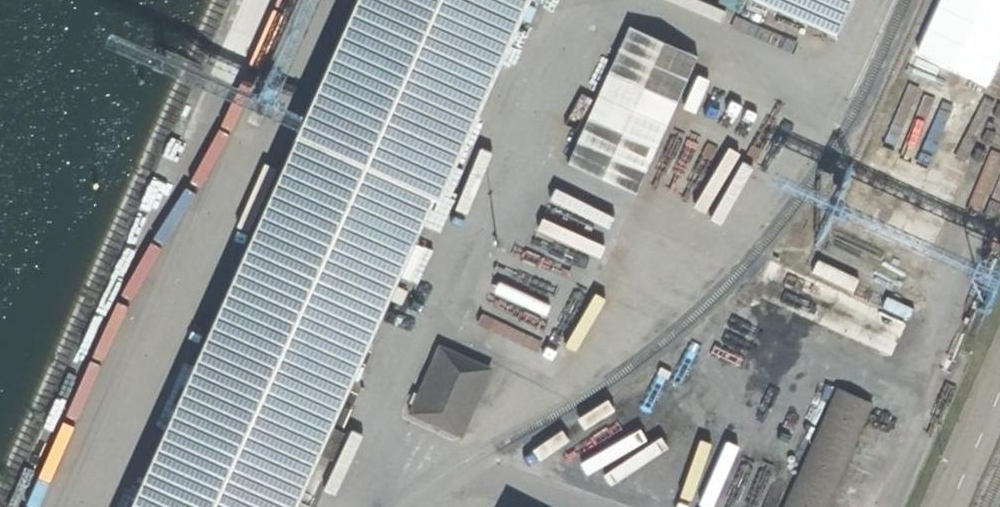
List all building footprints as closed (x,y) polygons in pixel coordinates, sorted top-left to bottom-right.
[(297,138),(432,198),(520,0),(358,0),(297,138)] [(834,34),(849,0),(759,0),(834,34)] [(630,31),(488,347),(554,377),(696,60),(630,31)] [(131,506),(293,506),(317,455),(329,428),(432,198),(297,138),(131,506)] [(908,321),(769,262),(754,296),(892,356),(908,321)] [(490,371),(439,348),(410,412),(461,435),(490,371)] [(783,506),(826,506),(872,405),(836,389),(783,506)] [(329,428),(317,455),(331,461),(343,434),(329,428)]
